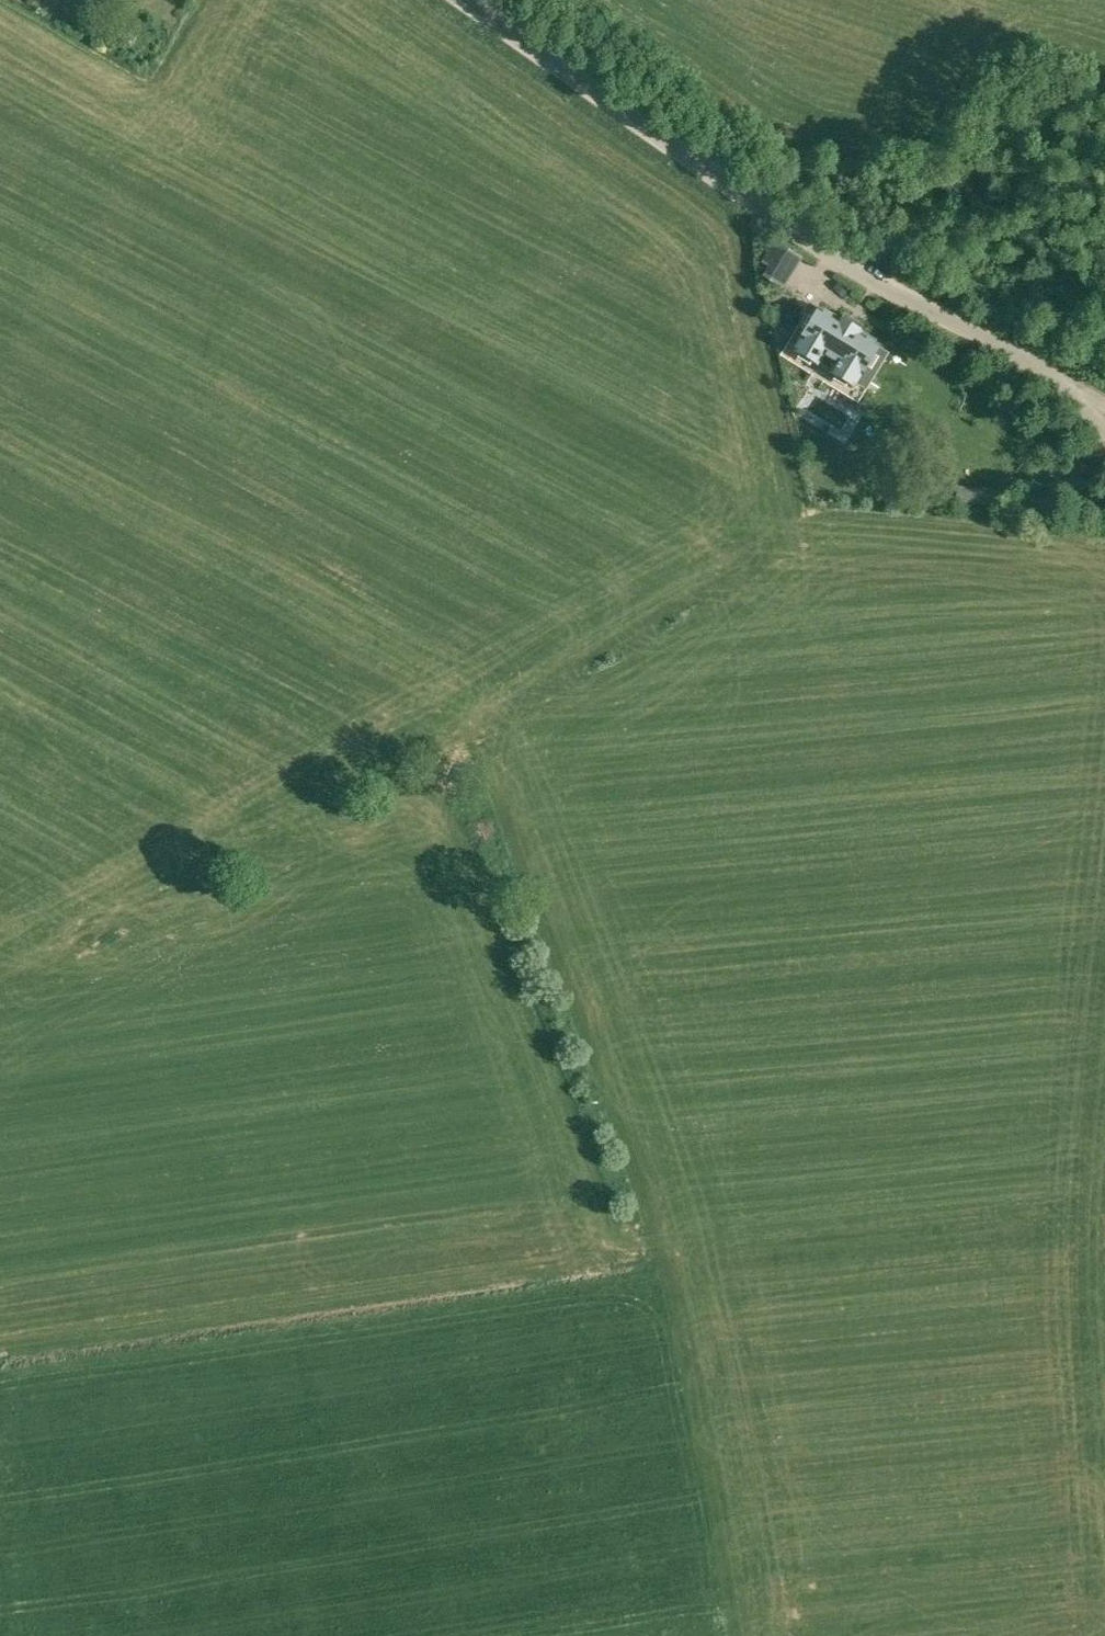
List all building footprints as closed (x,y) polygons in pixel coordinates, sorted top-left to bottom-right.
[(767,263),(761,273),(775,283),(782,273),(767,263)] [(836,375),(857,386),(864,373),(866,374),(881,346),(875,343),(877,340),(826,313),(824,316),(818,313),(803,341),(806,342),(799,355),(820,366),(827,353),(843,362),(836,375)]
